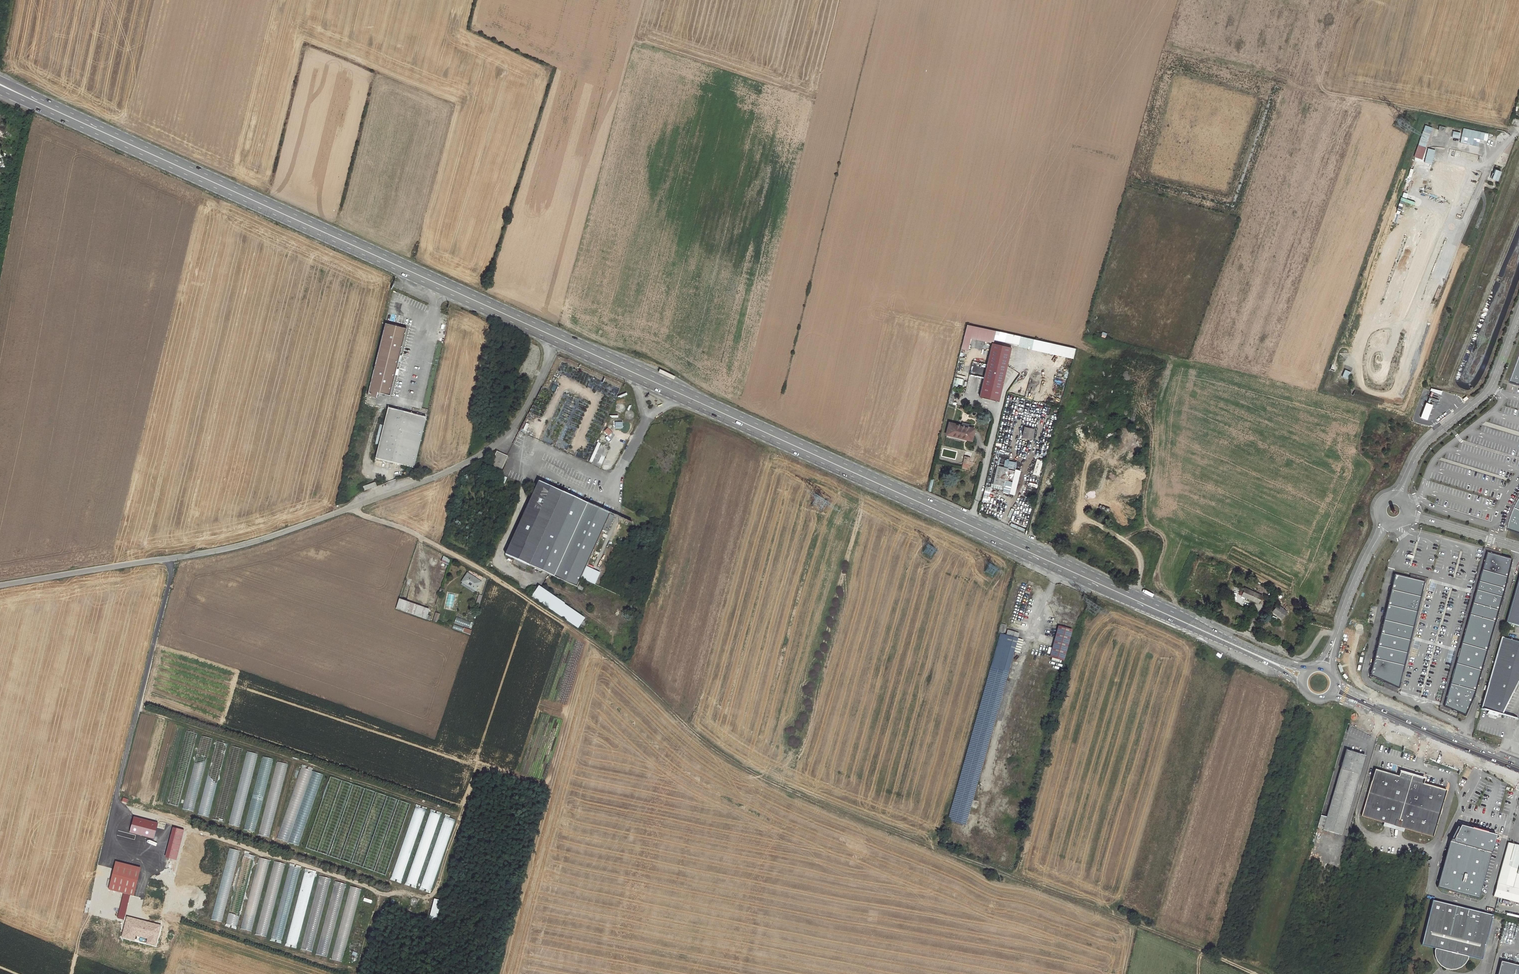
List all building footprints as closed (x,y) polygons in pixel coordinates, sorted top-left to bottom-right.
[(1425,125),(1418,145),(1425,147),(1432,127),(1425,125)] [(1460,142),(1478,146),(1481,131),(1463,127),(1460,142)] [(1492,179),(1498,181),(1501,171),(1495,168),(1492,179)] [(393,325),(386,323),(368,395),(376,397),(378,392),(390,395),(406,328),(399,326),(393,325)] [(979,327),(967,324),(964,336),(970,337),(976,339),(979,327)] [(989,342),(992,330),(979,327),(976,339),(989,342)] [(1020,336),(992,330),(989,342),(991,342),(991,343),(992,343),(993,343),(995,338),(1018,343),(1020,336)] [(970,337),(964,336),(962,345),(968,346),(970,337)] [(993,343),(992,343),(988,361),(1006,366),(1011,347),(993,343)] [(1006,366),(988,361),(980,396),(998,401),(1004,374),(1006,369),(1006,366)] [(1342,377),(1348,379),(1350,371),(1344,370),(1342,377)] [(426,417),(388,408),(375,458),(414,468),(426,417)] [(963,426),(949,423),(947,434),(971,440),(974,428),(969,427),(963,426)] [(531,429),(522,425),(520,431),(528,435),(531,429)] [(1034,429),(1025,427),(1023,437),(1032,438),(1034,429)] [(499,474),(505,459),(495,455),(489,469),(499,474)] [(999,457),(997,465),(1007,467),(1009,459),(999,457)] [(1007,467),(997,465),(993,483),(1003,486),(1007,467)] [(1014,469),(1007,467),(1003,486),(1010,487),(1014,469)] [(547,485),(538,481),(505,554),(514,558),(513,563),(526,569),(527,567),(528,565),(529,565),(577,587),(581,577),(586,566),(603,530),(607,532),(614,516),(556,489),(554,488),(551,487),(551,484),(550,484),(547,485)] [(365,490),(375,486),(373,482),(364,487),(365,490)] [(1518,533),(1518,500),(1513,513),(1510,520),(1508,529),(1518,533)] [(1464,716),(1512,559),(1486,552),(1443,706),(1464,716)] [(605,575),(586,566),(581,577),(600,586),(605,575)] [(466,573),(460,585),(477,592),(482,580),(466,573)] [(1425,581),(1394,574),(1369,676),(1398,689),(1425,581)] [(1506,622),(1518,626),(1518,578),(1506,622)] [(538,587),(532,596),(543,603),(578,628),(583,620),(584,619),(538,587)] [(1262,595),(1244,588),(1241,596),(1259,603),(1262,595)] [(430,609),(399,599),(396,609),(426,619),(430,609)] [(1281,599),(1277,604),(1286,611),(1290,605),(1281,599)] [(1287,611),(1286,611),(1277,604),(1272,611),(1282,618),(1287,611)] [(600,631),(583,620),(578,628),(595,639),(600,631)] [(1072,629),(1059,626),(1050,657),(1063,660),(1072,629)] [(1003,634),(1000,633),(948,820),(965,825),(1014,651),(1017,638),(1007,635),(1003,634)] [(1501,637),(1492,668),(1481,708),(1488,710),(1487,714),(1497,717),(1498,713),(1502,714),(1518,681),(1518,642),(1501,637)] [(1024,640),(1017,638),(1014,651),(1020,653),(1024,640)] [(210,817),(225,744),(216,742),(212,763),(216,764),(210,792),(203,791),(198,815),(210,817)] [(1321,815),(1317,827),(1341,834),(1364,756),(1346,750),(1327,817),(1321,815)] [(239,828),(256,754),(246,751),(229,826),(239,828)] [(257,771),(245,830),(256,832),(271,759),(262,757),(259,772),(257,771)] [(259,835),(269,837),(286,764),(277,762),(270,792),(268,792),(259,835)] [(286,810),(277,839),(299,846),(321,774),(301,768),(295,788),(296,788),(289,811),(286,810)] [(1361,816),(1394,825),(1409,774),(1400,771),(1398,776),(1375,769),(1361,816)] [(1394,825),(1433,837),(1446,790),(1424,783),(1425,779),(1409,774),(1394,825)] [(189,784),(183,809),(193,811),(198,786),(189,784)] [(341,860),(363,788),(351,784),(335,836),(336,837),(333,846),(334,846),(334,848),(335,848),(334,853),(330,852),(329,856),(341,860)] [(403,882),(424,809),(413,806),(393,878),(397,880),(396,880),(403,882)] [(417,886),(439,814),(429,811),(407,883),(417,886)] [(427,872),(425,871),(420,887),(432,891),(453,819),(443,816),(427,872)] [(1450,840),(1437,886),(1479,897),(1497,833),(1461,823),(1453,838),(1452,838),(1451,840),(1450,840)] [(1509,840),(1497,880),(1493,894),(1518,901),(1518,843),(1509,840)] [(228,848),(212,920),(223,923),(238,851),(228,848)] [(243,852),(226,926),(237,929),(254,855),(243,852)] [(241,930),(252,932),(268,860),(258,858),(241,930)] [(256,937),(266,939),(283,863),(273,861),(256,937)] [(289,866),(271,941),(281,943),(299,868),(289,866)] [(303,874),(286,946),(296,949),(314,876),(303,874)] [(331,945),(344,884),(335,882),(328,914),(326,913),(320,943),(331,945)] [(331,962),(342,964),(360,888),(349,886),(331,962)] [(428,919),(436,922),(442,901),(434,899),(428,919)] [(1493,914),(1432,899),(1421,943),(1436,947),(1436,951),(1436,954),(1436,957),(1438,959),(1439,961),(1442,964),(1445,966),(1448,967),(1451,967),(1454,967),(1457,966),(1459,965),(1460,964),(1463,962),(1465,960),(1466,958),(1467,955),(1482,959),(1493,914)] [(1501,961),(1497,973),(1518,973),(1518,965),(1501,961)]
